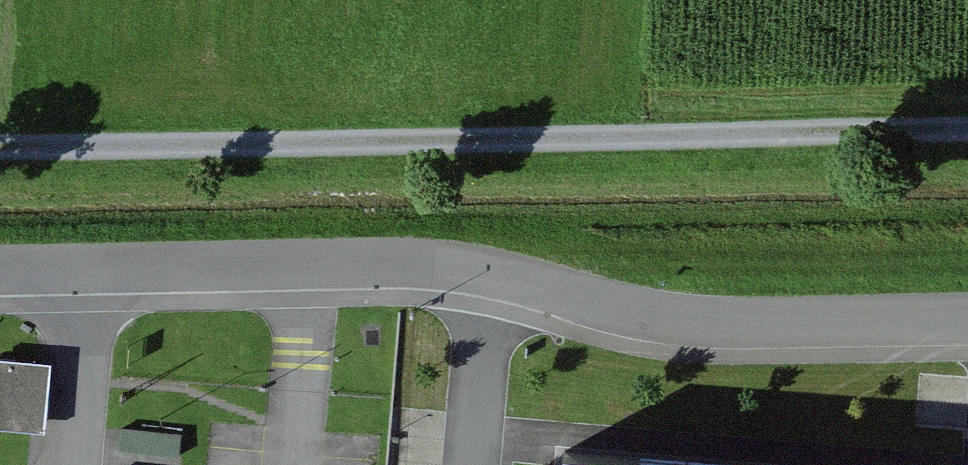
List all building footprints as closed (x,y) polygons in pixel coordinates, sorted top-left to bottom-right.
[(0,364),(0,430),(44,434),(50,368),(0,364)]
